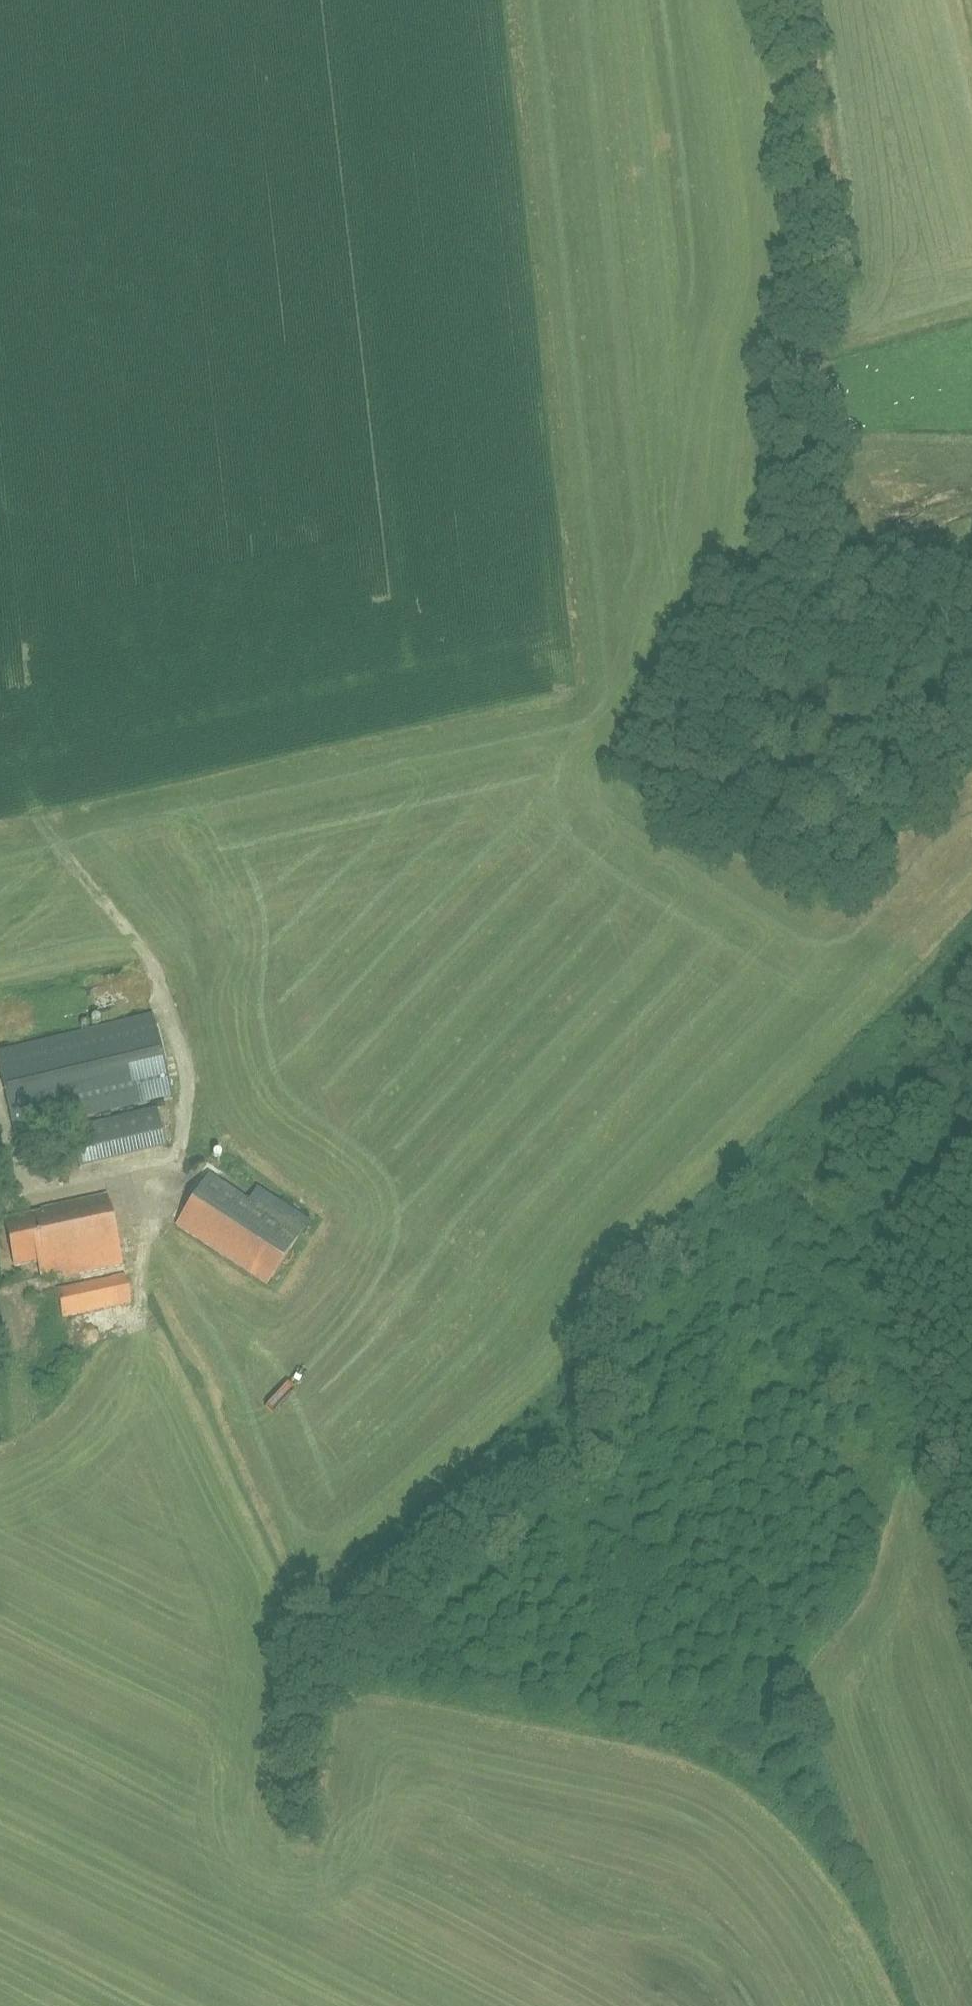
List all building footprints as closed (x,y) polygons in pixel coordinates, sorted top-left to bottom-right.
[(112,968),(113,982),(119,982),(120,995),(130,995),(128,967),(112,968)] [(171,1096),(151,1015),(0,1051),(0,1073),(14,1133),(171,1096)] [(166,1150),(156,1107),(68,1128),(78,1171),(166,1150)] [(257,1188),(247,1203),(208,1177),(176,1226),(266,1285),(298,1236),(308,1222),(257,1188)] [(122,1266),(106,1196),(50,1208),(51,1211),(4,1221),(14,1268),(37,1263),(40,1278),(62,1274),(63,1279),(122,1266)] [(55,1290),(62,1319),(132,1304),(124,1275),(55,1290)]
